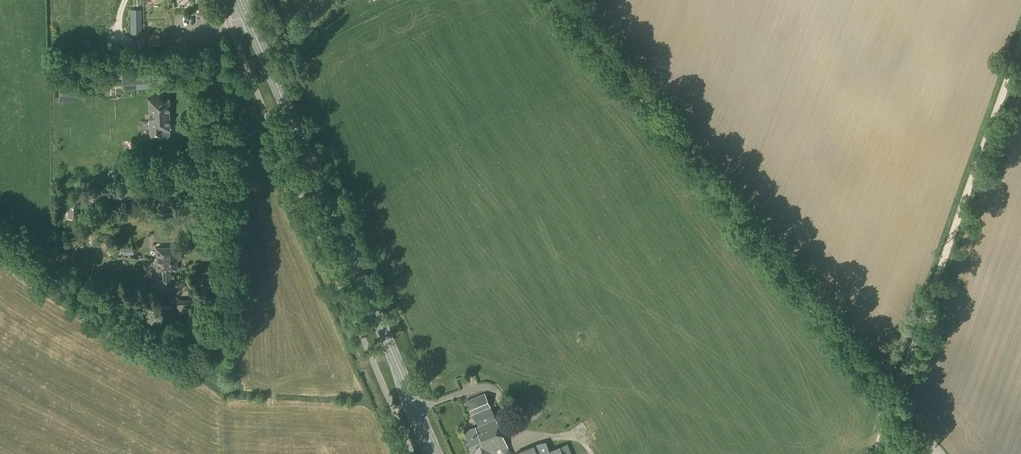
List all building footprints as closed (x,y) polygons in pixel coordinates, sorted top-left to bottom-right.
[(177,2),(177,11),(194,11),(194,2),(177,2)] [(141,10),(130,10),(131,34),(141,34),(141,10)] [(143,46),(160,45),(159,34),(142,35),(143,46)] [(122,74),(122,82),(131,81),(131,89),(141,89),(140,73),(122,74)] [(150,137),(163,137),(162,130),(170,130),(169,99),(149,99),(150,137)] [(77,218),(78,197),(70,197),(70,207),(68,207),(67,218),(77,218)] [(177,247),(156,247),(156,271),(163,271),(163,281),(157,281),(157,294),(171,293),(171,270),(177,270),(177,258),(178,258),(177,247)] [(120,293),(123,278),(110,276),(107,291),(120,293)] [(178,314),(191,314),(191,309),(192,309),(191,302),(177,302),(178,314)] [(470,448),(473,453),(476,452),(477,453),(492,453),(507,447),(495,419),(484,393),(466,401),(472,415),(473,415),(479,412),(489,435),(483,438),(482,434),(478,435),(479,438),(478,439),(479,444),(470,448)] [(529,419),(539,414),(534,404),(524,409),(529,419)] [(464,432),(470,448),(479,444),(478,439),(479,438),(478,435),(482,434),(483,438),(489,435),(479,412),(473,415),(478,426),(475,427),(464,432)] [(631,446),(625,448),(611,453),(612,453),(634,453),(631,446)]
